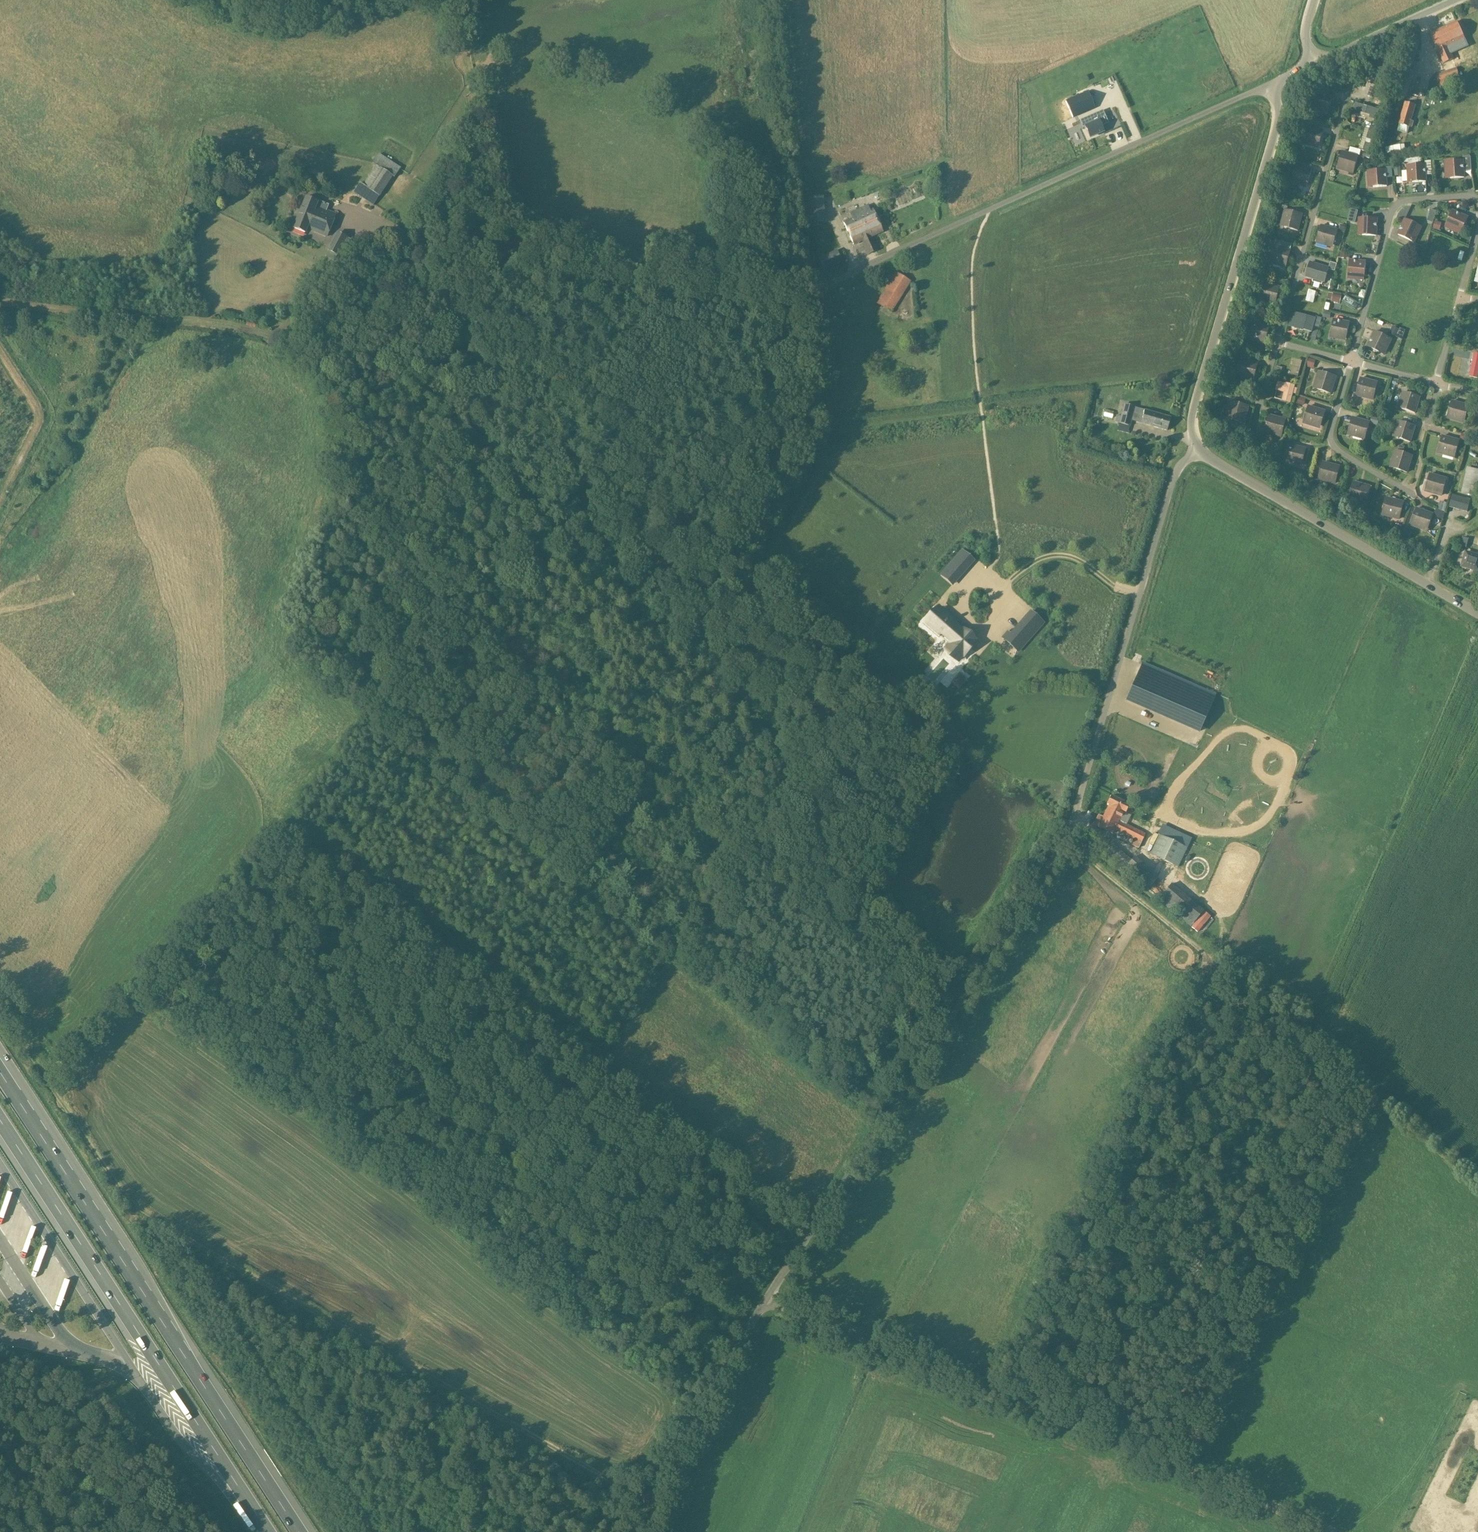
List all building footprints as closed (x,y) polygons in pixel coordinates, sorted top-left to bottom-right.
[(1457,21),(1430,34),(1444,64),(1454,59),(1452,53),(1468,46),(1465,39),(1465,38),(1457,21)] [(1461,86),(1455,68),(1437,74),(1443,91),(1461,86)] [(1404,69),(1397,94),(1406,97),(1414,72),(1404,69)] [(1088,91),(1065,101),(1073,118),(1095,108),(1088,91)] [(1405,102),(1399,124),(1398,131),(1407,134),(1409,127),(1412,128),(1414,121),(1412,121),(1416,105),(1405,102)] [(1376,120),(1380,110),(1362,103),(1358,112),(1376,120)] [(1089,125),(1085,127),(1090,138),(1103,132),(1102,128),(1109,124),(1103,111),(1086,118),(1089,125)] [(1370,125),(1366,138),(1373,140),(1377,127),(1370,125)] [(1319,145),(1323,132),(1306,127),(1303,140),(1319,145)] [(1355,170),(1359,157),(1342,152),(1338,165),(1355,170)] [(376,166),(364,185),(361,183),(354,193),(374,206),(380,197),(393,177),(394,178),(401,168),(379,154),(373,164),(376,166)] [(1450,179),(1464,178),(1463,161),(1449,162),(1450,179)] [(1399,165),(1393,167),(1396,177),(1402,175),(1399,165)] [(1312,170),(1296,166),(1292,179),(1309,184),(1312,170)] [(1425,166),(1411,167),(1412,183),(1426,183),(1425,166)] [(1387,187),(1386,170),(1372,171),(1373,188),(1387,187)] [(306,197),(294,228),(305,233),(307,228),(327,236),(336,214),(316,206),(317,202),(306,197)] [(852,219),(844,223),(854,245),(862,242),(863,241),(869,254),(874,252),(876,251),(878,250),(872,237),(883,232),(873,210),(871,211),(868,205),(850,214),(852,219)] [(1350,209),(1347,221),(1355,222),(1358,210),(1350,209)] [(1433,223),(1437,211),(1430,209),(1427,221),(1433,223)] [(1298,232),(1302,215),(1289,211),(1285,228),(1298,232)] [(1468,218),(1453,211),(1447,224),(1462,231),(1468,218)] [(1363,219),(1363,236),(1376,236),(1377,220),(1363,219)] [(1410,241),(1418,226),(1405,220),(1398,235),(1410,241)] [(1434,221),(1433,228),(1441,229),(1442,222),(1434,221)] [(1334,244),(1338,231),(1321,226),(1317,239),(1334,244)] [(328,250),(325,256),(333,260),(335,261),(338,255),(341,249),(347,237),(337,232),(328,250)] [(1270,259),(1269,265),(1285,270),(1285,268),(1286,269),(1287,264),(1291,251),(1290,250),(1276,246),(1274,246),(1273,249),(1270,259)] [(1349,260),(1348,274),(1365,275),(1366,261),(1349,260)] [(1310,262),(1306,277),(1314,279),(1313,282),(1323,285),(1323,282),(1325,283),(1330,267),(1310,262)] [(884,290),(876,303),(892,312),(911,282),(896,272),(884,290)] [(1276,301),(1280,288),(1263,283),(1259,297),(1276,301)] [(1340,302),(1341,296),(1328,294),(1327,300),(1340,302)] [(1316,319),(1295,313),(1292,326),(1312,332),(1316,319)] [(1347,337),(1350,324),(1333,320),(1330,334),(1347,337)] [(1250,336),(1249,340),(1265,345),(1266,340),(1270,327),(1262,325),(1253,323),(1250,336)] [(1390,334),(1403,339),(1406,330),(1393,326),(1390,334)] [(1367,347),(1385,355),(1387,352),(1382,350),(1388,337),(1375,331),(1371,339),(1370,342),(1369,341),(1367,347)] [(1477,375),(1477,352),(1474,351),(1467,376),(1477,379),(1477,375)] [(1241,360),(1238,373),(1254,377),(1258,364),(1241,360)] [(1292,360),(1290,375),(1299,376),(1300,361),(1292,360)] [(1318,390),(1331,394),(1336,377),(1323,373),(1318,390)] [(1374,397),(1378,383),(1361,379),(1357,392),(1374,397)] [(1291,403),(1293,393),(1296,394),(1298,389),(1295,388),(1295,385),(1286,383),(1286,384),(1278,382),(1276,391),(1284,392),(1282,401),(1291,403)] [(1415,414),(1420,397),(1407,393),(1402,410),(1415,414)] [(1465,420),(1469,406),(1452,402),(1448,415),(1465,420)] [(1236,403),(1231,420),(1244,424),(1249,407),(1236,403)] [(1121,417),(1119,423),(1130,426),(1134,413),(1144,416),(1143,418),(1142,423),(1166,431),(1170,418),(1146,411),(1135,407),(1124,404),(1121,417)] [(1321,425),(1325,412),(1309,407),(1305,420),(1321,425)] [(1286,420),(1269,416),(1266,429),(1282,434),(1286,420)] [(1366,436),(1370,423),(1353,418),(1349,431),(1366,436)] [(1410,443),(1415,426),(1402,422),(1397,439),(1410,443)] [(1456,454),(1459,441),(1443,437),(1439,450),(1456,454)] [(1306,449),(1289,445),(1286,458),(1303,463),(1306,449)] [(1407,473),(1412,456),(1399,452),(1394,469),(1407,473)] [(1340,467),(1323,463),(1320,476),(1336,481),(1340,467)] [(1461,493),(1476,496),(1477,485),(1477,469),(1467,467),(1461,493)] [(1443,493),(1447,479),(1430,475),(1426,488),(1443,493)] [(1367,501),(1371,487),(1354,483),(1350,496),(1367,501)] [(1471,499),(1453,495),(1449,507),(1467,512),(1471,499)] [(1401,516),(1404,503),(1387,498),(1384,512),(1401,516)] [(1429,528),(1433,515),(1417,509),(1412,522),(1429,528)] [(1437,509),(1435,516),(1443,518),(1445,511),(1437,509)] [(963,550),(950,565),(960,574),(973,559),(963,550)] [(1466,552),(1462,567),(1477,571),(1477,556),(1466,552)] [(935,609),(926,621),(933,627),(931,629),(939,636),(940,633),(951,643),(945,650),(958,661),(974,642),(961,631),(965,627),(954,618),(950,622),(935,609)] [(1008,633),(1003,639),(1018,652),(1043,623),(1031,612),(1011,635),(1008,633)] [(1141,664),(1125,701),(1199,733),(1214,696),(1141,664)] [(960,673),(952,683),(959,689),(967,679),(960,673)] [(1098,815),(1094,825),(1113,834),(1115,830),(1133,839),(1131,844),(1139,848),(1146,833),(1127,824),(1121,822),(1125,813),(1129,804),(1111,796),(1107,804),(1108,805),(1102,817),(1098,815)] [(1179,867),(1187,848),(1159,836),(1150,854),(1172,864),(1179,867)] [(1203,912),(1172,884),(1158,900),(1190,927),(1203,912)] [(1204,912),(1192,927),(1198,932),(1210,917),(1204,912)] [(10,1268),(4,1271),(13,1289),(19,1285),(10,1268)]
